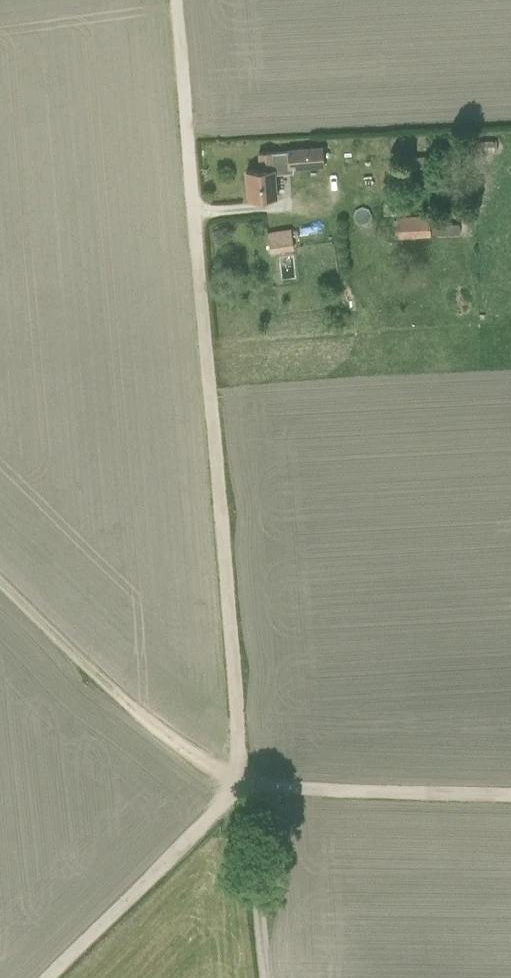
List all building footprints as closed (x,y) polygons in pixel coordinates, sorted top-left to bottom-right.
[(475,141),(476,152),(496,151),(496,140),(475,141)] [(325,165),(323,147),(288,150),(288,151),(288,152),(292,151),(293,168),(325,165)] [(293,168),(292,151),(288,152),(288,151),(273,152),(273,151),(259,152),(260,169),(247,171),(249,201),(277,198),(275,171),(282,170),(282,171),(291,170),(291,168),(293,168)] [(397,217),(398,237),(430,236),(429,215),(397,217)] [(267,233),(270,253),(293,249),(290,229),(267,233)]
